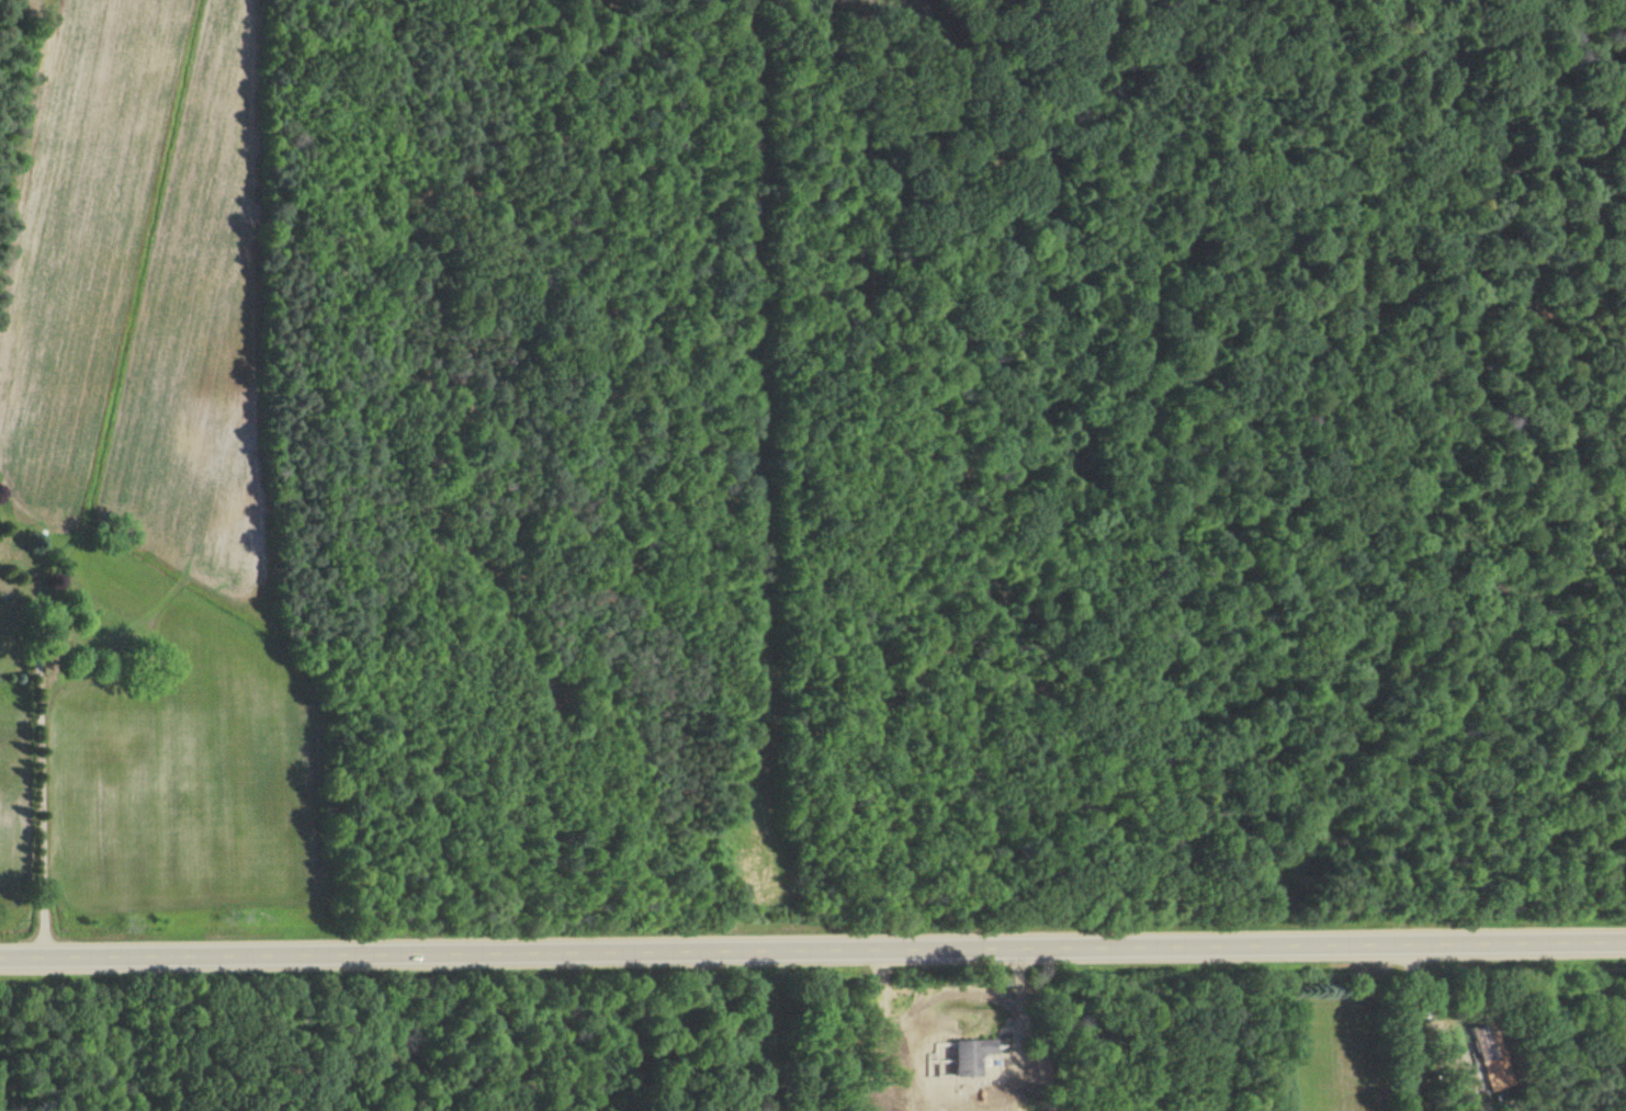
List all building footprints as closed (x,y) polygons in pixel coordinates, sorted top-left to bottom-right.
[(1465,1028),(1487,1089),(1508,1082),(1503,1070),(1501,1070),(1483,1021),(1465,1028)] [(949,1078),(975,1077),(975,1055),(989,1055),(989,1039),(948,1040),(949,1078)]
